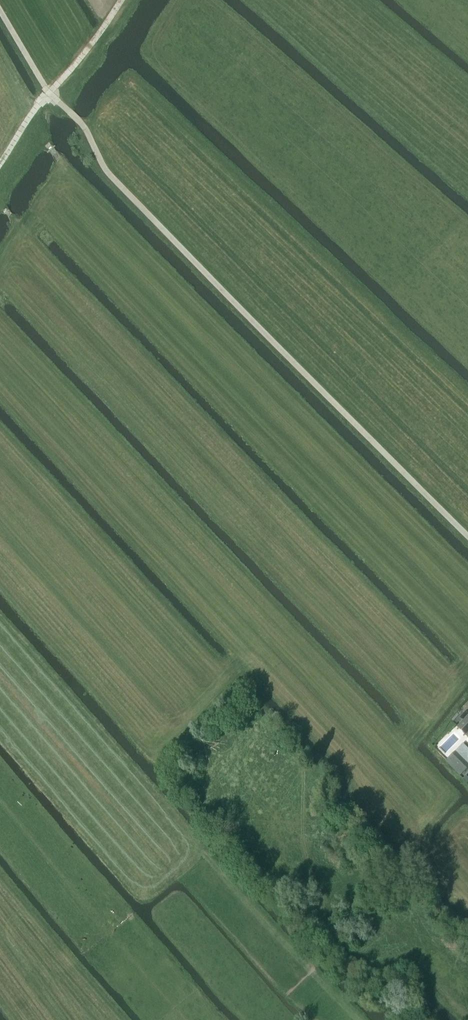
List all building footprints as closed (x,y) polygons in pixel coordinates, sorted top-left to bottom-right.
[(458,727),(466,735),(467,733),(467,716),(458,727)] [(446,761),(460,776),(463,772),(467,767),(467,748),(463,744),(456,751),(449,758),(446,761)]
